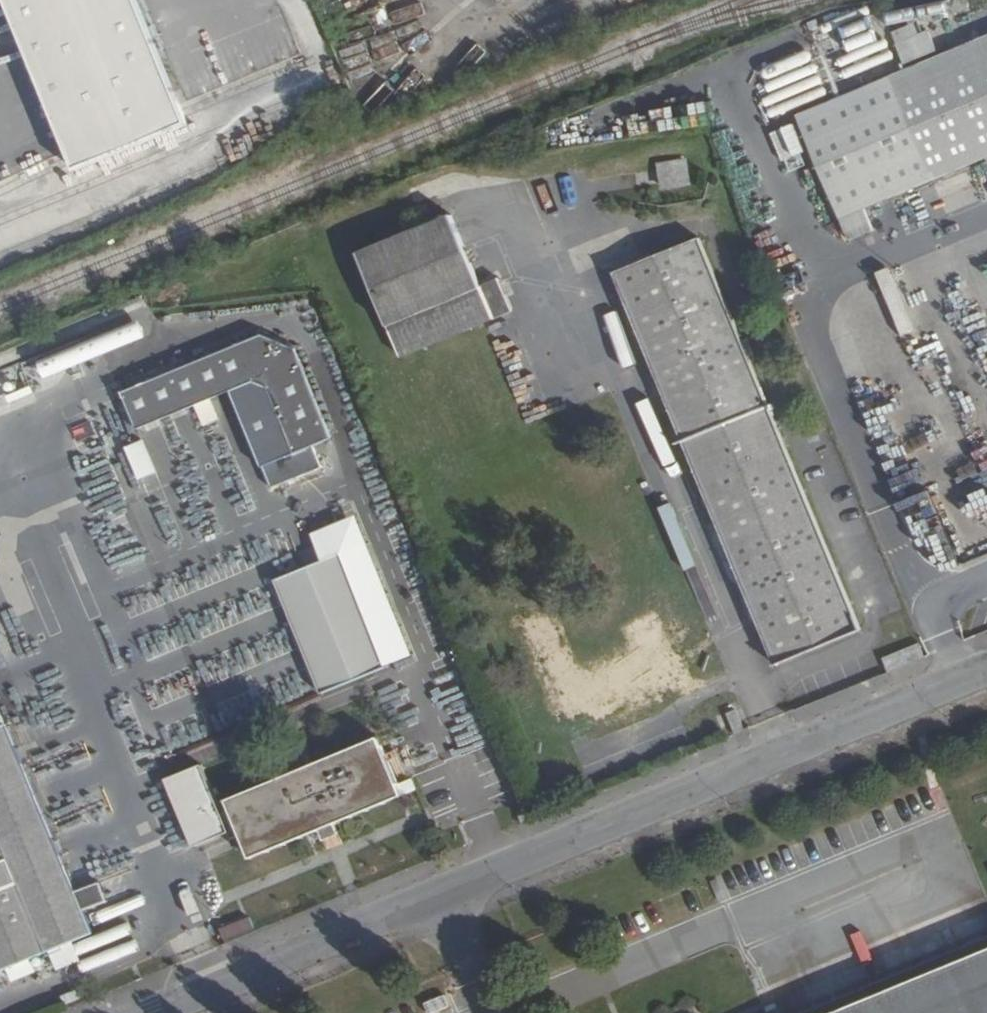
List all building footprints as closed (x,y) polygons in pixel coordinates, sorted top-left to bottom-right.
[(75,174),(187,128),(135,0),(4,0),(75,174)] [(930,177),(986,153),(986,34),(887,75),(796,113),(839,215),(930,177)] [(659,160),(663,186),(687,182),(682,158),(659,160)] [(843,239),(870,229),(863,209),(836,218),(843,239)] [(449,218),(356,255),(385,327),(477,290),(449,218)] [(608,267),(770,665),(856,631),(698,237),(645,257),(643,253),(608,267)] [(500,317),(514,313),(506,279),(492,282),(500,317)] [(261,332),(121,389),(137,427),(253,380),(269,387),(294,452),(331,437),(295,347),(261,332)] [(867,397),(853,403),(868,436),(882,430),(867,397)] [(200,408),(205,425),(221,419),(216,403),(200,408)] [(151,440),(132,445),(142,478),(161,473),(151,440)] [(906,520),(933,516),(929,494),(902,499),(906,520)] [(345,552),(278,579),(323,692),(390,665),(345,552)] [(530,630),(563,713),(589,702),(593,713),(665,684),(661,674),(675,668),(655,619),(627,630),(637,653),(574,677),(552,621),(530,630)] [(918,644),(881,659),(886,671),(923,656),(918,644)] [(661,674),(665,684),(679,679),(675,668),(661,674)] [(723,713),(732,735),(742,731),(734,710),(723,713)] [(92,931),(7,723),(0,726),(0,968),(92,931)] [(381,735),(226,797),(230,807),(220,811),(200,762),(165,775),(192,846),(228,831),(231,837),(241,834),(249,856),(404,792),(381,735)] [(105,883),(83,891),(89,909),(112,901),(105,883)] [(225,926),(228,937),(256,931),(254,920),(225,926)] [(837,1012),(986,1012),(986,952),(837,1012)]
